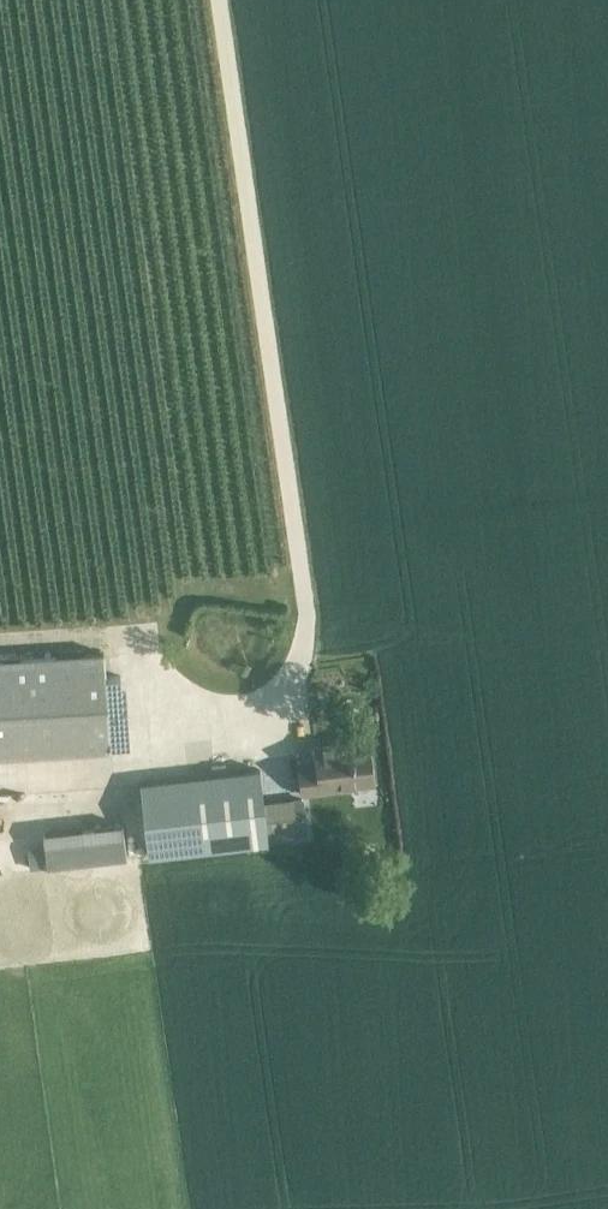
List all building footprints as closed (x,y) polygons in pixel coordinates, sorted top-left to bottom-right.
[(109,748),(102,653),(0,660),(0,756),(109,748)] [(374,783),(369,738),(313,745),(314,758),(296,760),(300,795),(339,790),(339,787),(374,783)] [(259,770),(245,771),(139,783),(147,855),(267,841),(259,770)]
